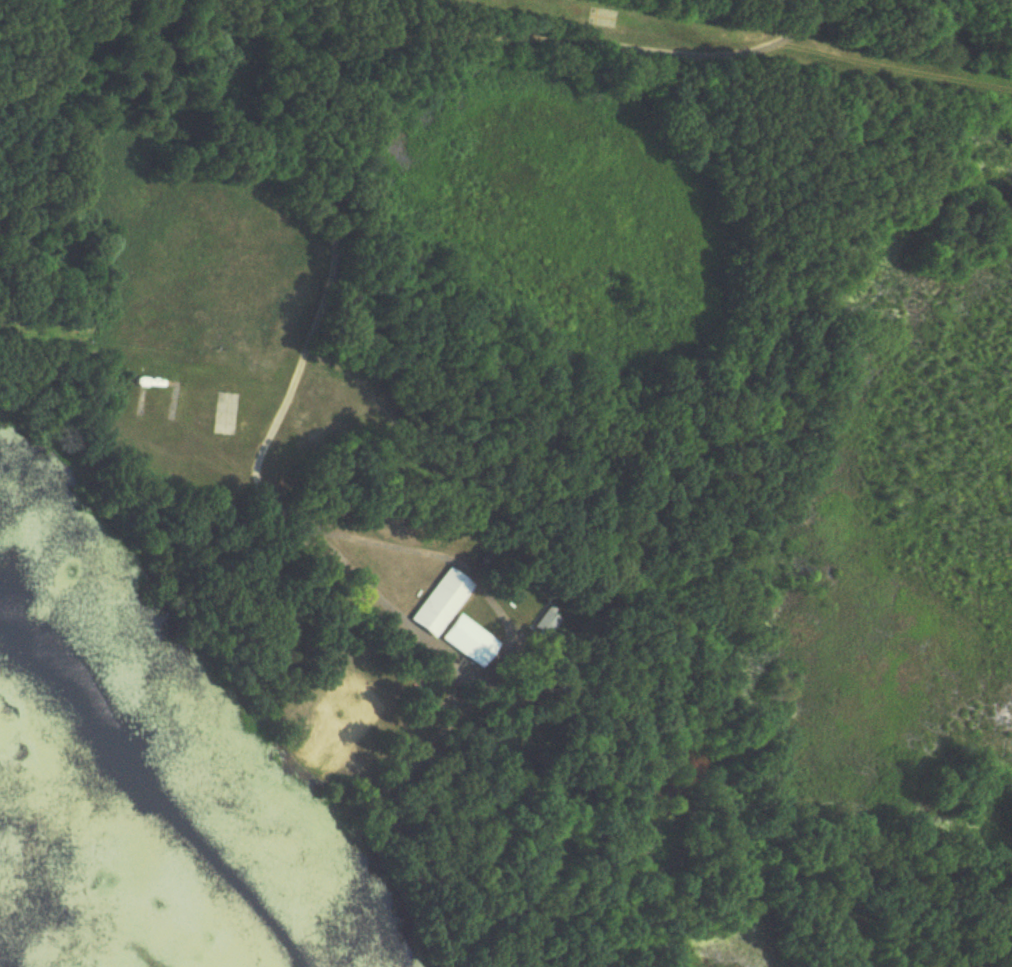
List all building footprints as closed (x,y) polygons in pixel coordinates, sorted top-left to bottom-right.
[(407,621),(433,639),(469,585),(443,567),(407,621)] [(493,644),(453,615),(437,638),(477,666),(493,644)]
